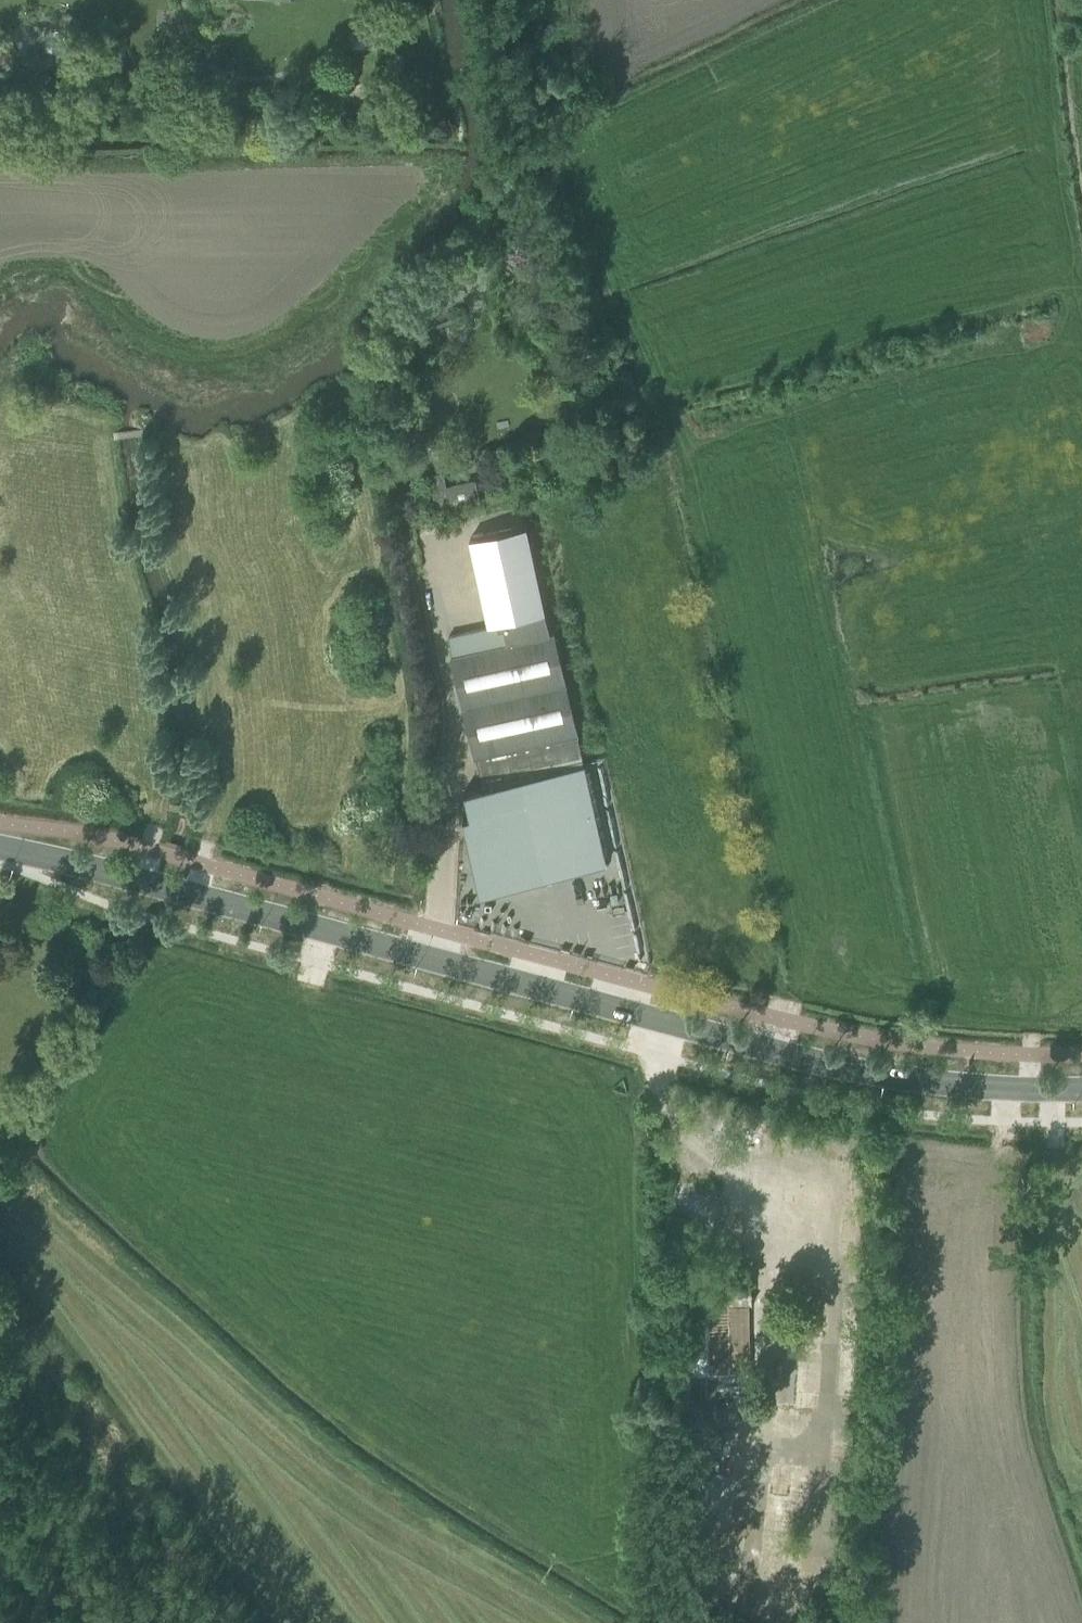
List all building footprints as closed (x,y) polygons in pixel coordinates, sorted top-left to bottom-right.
[(379,31),(353,31),(353,47),(379,47),(379,31)] [(509,320),(508,302),(498,302),(498,321),(509,320)] [(479,498),(476,479),(446,485),(443,471),(429,474),(436,506),(459,502),(479,498)] [(489,627),(448,636),(449,641),(452,656),(451,656),(452,660),(479,784),(480,784),(480,785),(481,786),(464,789),(469,813),(463,815),(480,893),(606,865),(584,761),(583,760),(577,733),(553,633),(549,634),(545,614),(536,576),(525,527),(470,539),(484,604),(488,624),(489,627)] [(753,1370),(751,1282),(676,1284),(677,1306),(668,1306),(670,1396),(749,1394),(748,1370),(753,1370)]
